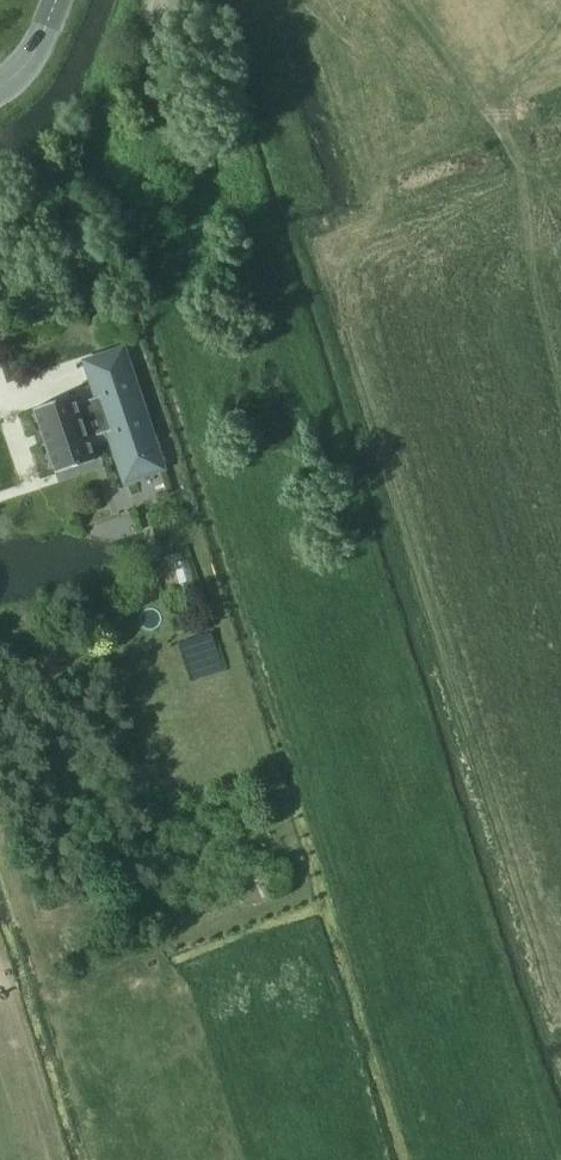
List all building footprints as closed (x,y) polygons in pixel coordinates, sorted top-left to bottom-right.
[(71,395),(33,408),(55,473),(94,460),(86,438),(109,431),(119,461),(155,450),(121,349),(85,362),(97,397),(74,404),(71,395)]
